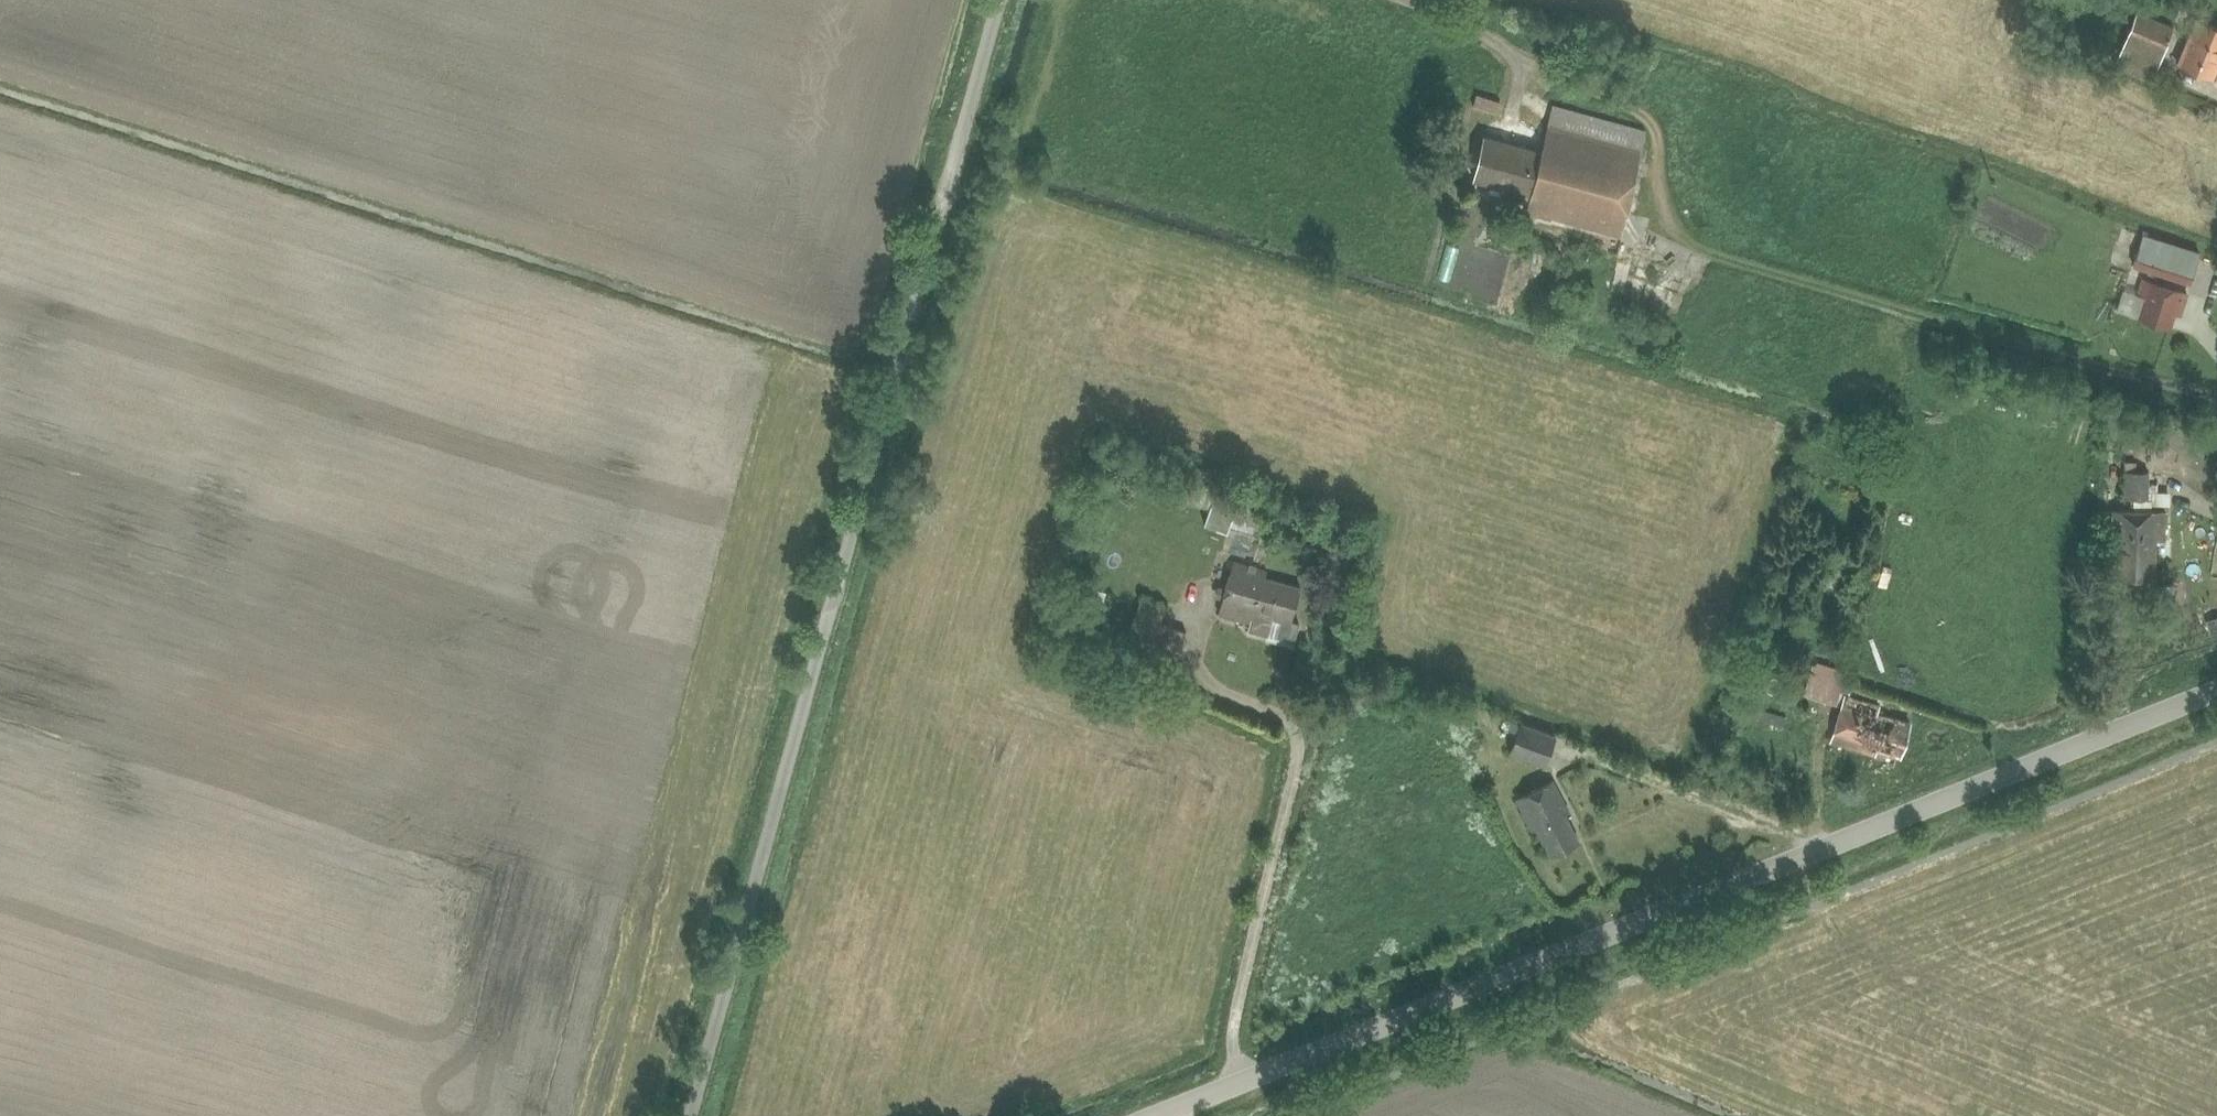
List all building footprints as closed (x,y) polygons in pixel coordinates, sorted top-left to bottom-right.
[(2163,31),(2130,19),(2114,61),(2146,74),(2163,31)] [(2216,54),(2216,32),(2195,22),(2174,66),(2204,81),(2216,54)] [(1516,220),(1606,241),(1631,132),(1539,111),(1529,152),(1464,136),(1453,184),(1521,200),(1516,220)] [(2179,250),(2160,241),(2147,268),(2167,277),(2179,250)] [(2174,293),(2142,287),(2136,321),(2168,327),(2174,293)] [(2144,467),(2156,467),(2156,440),(2144,440),(2144,467)] [(2164,474),(2116,474),(2116,501),(2164,501),(2164,474)] [(1263,515),(1174,491),(1166,520),(1255,544),(1263,515)] [(2114,515),(2114,576),(2156,576),(2156,515),(2114,515)] [(1292,583),(1223,566),(1213,607),(1282,624),(1292,583)] [(1176,634),(1146,626),(1138,659),(1168,667),(1176,634)] [(1835,710),(1825,743),(1888,762),(1898,731),(1871,722),(1874,712),(1841,702),(1848,677),(1818,667),(1808,702),(1835,710)] [(1566,736),(1513,716),(1502,745),(1556,764),(1566,736)] [(1542,781),(1514,793),(1542,857),(1570,845),(1542,781)]
